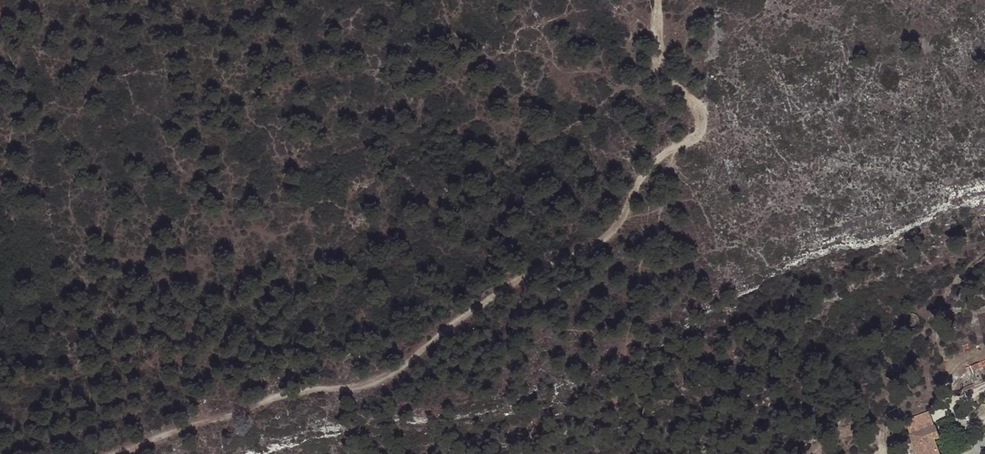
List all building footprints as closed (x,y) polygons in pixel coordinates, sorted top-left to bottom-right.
[(981,365),(979,360),(970,363),(972,368),(981,365)] [(934,439),(939,438),(935,426),(909,435),(916,453),(939,453),(934,439)]
